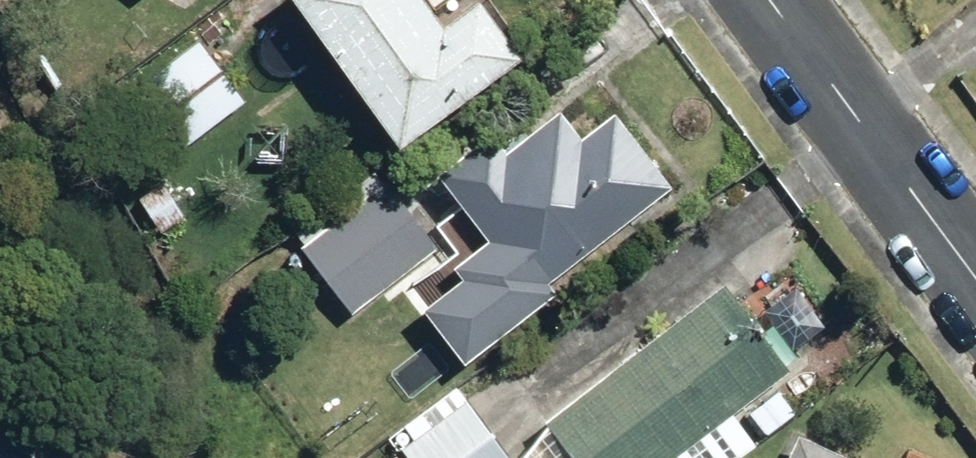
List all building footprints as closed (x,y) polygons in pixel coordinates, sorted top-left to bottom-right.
[(393,147),(509,60),(467,5),(438,28),(417,0),(282,0),(393,147)] [(196,44),(131,86),(175,153),(240,111),(196,44)] [(485,136),(433,181),(472,225),(449,245),(514,320),(665,187),(604,117),(580,138),(549,103),(497,149),(485,136)] [(371,168),(284,236),(349,318),(435,250),(371,168)] [(158,180),(129,204),(162,245),(191,222),(158,180)] [(739,248),(534,417),(545,430),(511,457),(738,457),(787,418),(755,380),(829,319),(788,270),(770,285),(739,248)] [(450,387),(382,444),(393,457),(392,457),(509,457),(450,387)] [(791,431),(780,457),(853,457),(791,431)]
